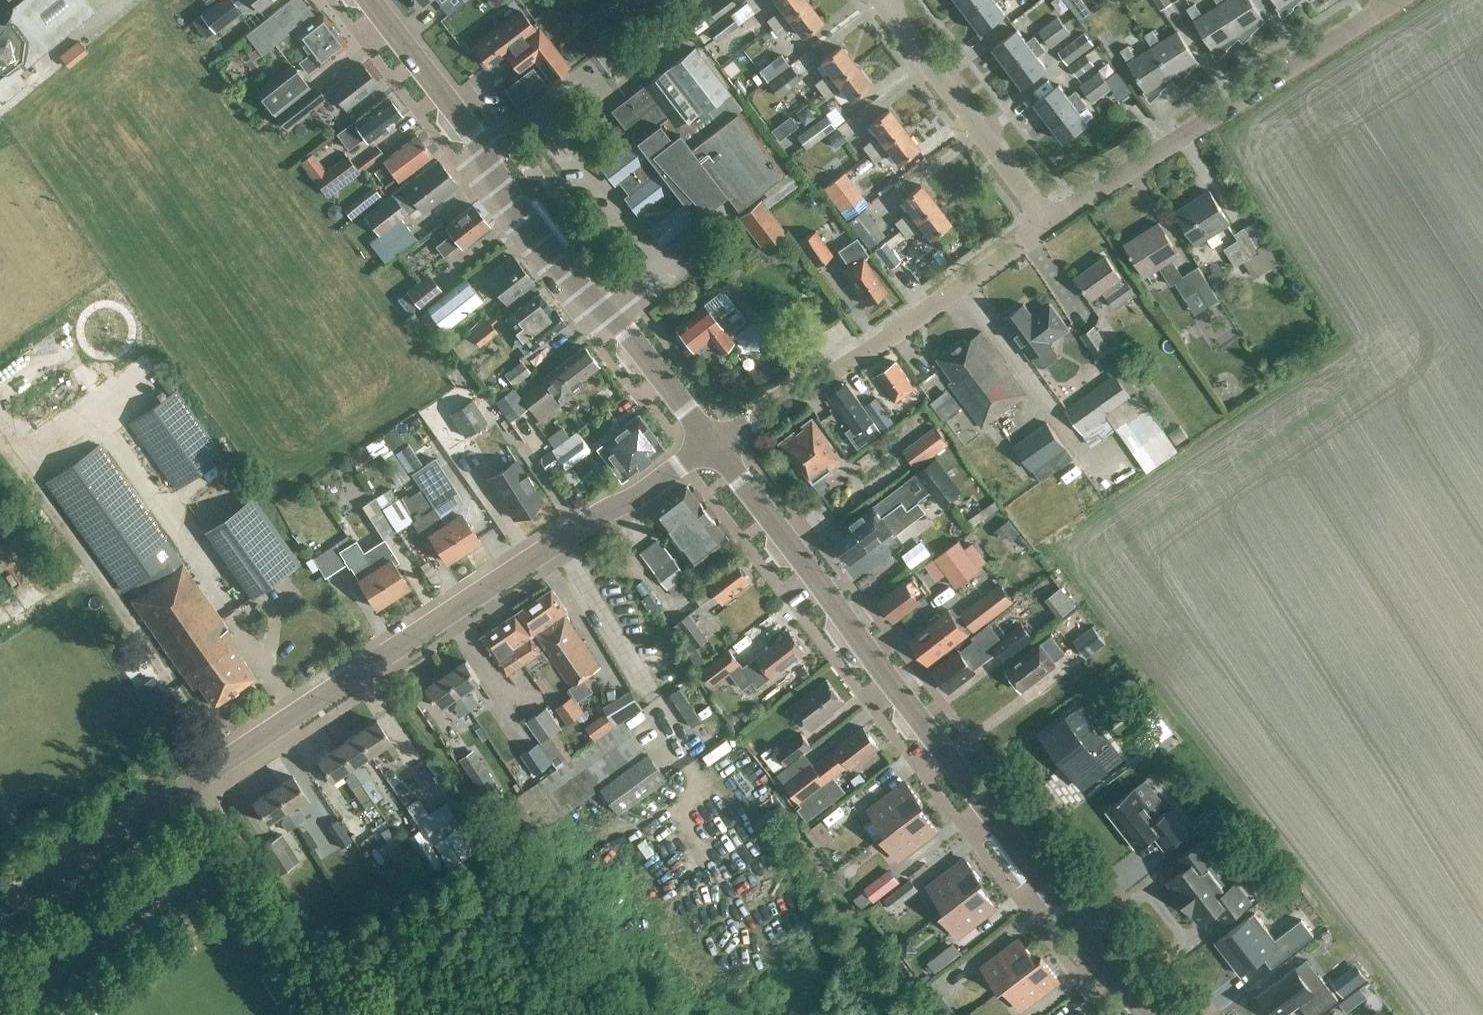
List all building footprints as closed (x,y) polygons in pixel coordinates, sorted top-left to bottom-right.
[(14,5),(6,32),(0,30),(0,97),(1,99),(24,80),(16,71),(91,9),(94,7),(103,0),(9,0),(14,5)] [(201,14),(214,31),(240,11),(237,7),(247,0),(219,0),(201,14)] [(245,34),(261,54),(292,30),(307,49),(310,53),(299,62),(308,73),(319,64),(319,65),(346,44),(322,13),(315,19),(312,15),(313,14),(302,0),(288,0),(245,34)] [(258,9),(269,0),(251,0),(258,9)] [(714,21),(736,4),(732,0),(718,0),(706,10),(714,21)] [(806,2),(805,0),(774,0),(784,13),(779,16),(776,12),(766,20),(772,28),(806,2)] [(967,12),(983,0),(958,0),(967,12)] [(967,12),(982,31),(1006,13),(996,1),(998,0),(983,0),(967,12)] [(1025,10),(1039,0),(1017,0),(1025,10)] [(1082,21),(1092,13),(1082,0),(1066,0),(1082,21)] [(1170,0),(1154,0),(1160,10),(1172,2),(1170,0)] [(1219,5),(1237,34),(1243,42),(1251,35),(1250,34),(1264,20),(1263,18),(1251,0),(1216,0),(1219,5)] [(1279,6),(1276,8),(1282,15),(1284,14),(1287,18),(1298,8),(1297,6),(1303,0),(1275,0),(1279,6)] [(821,20),(806,2),(772,28),(778,36),(788,28),(785,24),(789,21),(801,36),(821,20)] [(1237,34),(1219,5),(1202,15),(1195,3),(1187,8),(1212,48),(1211,49),(1210,50),(1217,58),(1231,45),(1230,44),(1227,40),(1237,34)] [(713,21),(705,11),(699,16),(689,4),(679,13),(695,34),(713,21)] [(519,11),(473,47),(488,66),(505,53),(508,57),(519,71),(535,58),(550,79),(568,66),(548,39),(561,29),(546,9),(533,20),(538,27),(534,30),(519,11)] [(582,13),(570,12),(569,19),(582,20),(582,13)] [(737,24),(729,13),(706,30),(716,42),(738,25),(737,24)] [(1045,39),(1064,25),(1058,17),(1039,31),(1045,39)] [(1070,33),(1064,25),(1045,39),(1051,47),(1070,33)] [(1017,29),(993,47),(1008,67),(1039,43),(1033,36),(1026,41),(1017,29)] [(716,42),(706,30),(696,38),(705,50),(716,42)] [(1189,72),(1185,67),(1196,60),(1178,31),(1160,42),(1153,30),(1145,35),(1153,47),(1171,76),(1177,82),(1189,72)] [(85,31),(66,46),(76,59),(95,44),(85,31)] [(1084,33),(1072,42),(1058,53),(1067,64),(1093,45),(1084,33)] [(1039,43),(1008,67),(1023,86),(1047,68),(1037,55),(1044,50),(1039,43)] [(1171,76),(1153,47),(1136,57),(1129,45),(1121,50),(1146,90),(1145,91),(1145,90),(1144,91),(1151,99),(1165,87),(1164,86),(1161,82),(1171,76)] [(820,91),(855,65),(840,46),(820,61),(832,76),(827,80),(824,76),(814,83),(820,91)] [(635,140),(605,164),(665,241),(696,217),(726,194),(737,209),(784,173),(736,111),(741,108),(694,47),(665,69),(644,86),(612,110),(635,140)] [(1085,53),(1069,65),(1077,77),(1094,64),(1085,53)] [(767,82),(789,65),(781,54),(759,71),(767,82)] [(377,83),(361,63),(330,88),(345,108),(377,83)] [(869,84),(855,65),(820,91),(826,99),(836,91),(833,87),(837,84),(849,99),(869,84)] [(273,116),(274,115),(308,88),(292,66),(256,92),(273,116)] [(789,67),(767,84),(777,97),(799,80),(789,67)] [(1128,85),(1117,70),(1115,67),(1103,76),(1105,79),(1111,88),(1117,94),(1128,85)] [(513,84),(506,89),(515,101),(541,81),(531,69),(525,74),(524,74),(519,78),(519,79),(512,84),(513,84)] [(1105,79),(1103,76),(1099,71),(1080,86),(1086,94),(1105,79)] [(1111,88),(1105,79),(1086,94),(1092,102),(1111,88)] [(326,97),(315,84),(275,115),(286,129),(326,97)] [(1074,91),(1068,96),(1059,84),(1035,102),(1050,121),(1080,99),(1074,91)] [(402,115),(390,99),(356,124),(354,121),(337,134),(348,148),(364,136),(368,141),(379,133),(383,135),(389,131),(387,126),(402,115)] [(1080,99),(1050,121),(1064,141),(1088,123),(1079,110),(1085,105),(1080,99)] [(862,146),(868,154),(902,128),(888,109),(868,124),(879,140),(875,143),(872,139),(862,146)] [(805,150),(835,128),(825,115),(796,136),(805,150)] [(778,141),(798,127),(790,116),(771,131),(778,141)] [(917,147),(902,128),(868,154),(874,162),(884,154),(881,150),(885,147),(897,162),(917,147)] [(835,148),(846,140),(838,129),(827,137),(835,148)] [(416,135),(383,160),(385,163),(396,178),(398,180),(431,155),(416,135)] [(312,154),(306,159),(300,163),(326,199),(353,179),(350,175),(336,185),(326,172),(312,154)] [(336,185),(350,175),(357,169),(347,156),(326,172),(336,185)] [(457,184),(437,159),(403,186),(423,211),(457,184)] [(765,197),(760,201),(739,217),(752,234),(774,218),(766,209),(796,185),(786,172),(761,192),(765,197)] [(866,183),(875,194),(888,184),(880,173),(866,183)] [(894,222),(900,230),(934,204),(920,185),(900,200),(912,215),(907,218),(904,214),(894,222)] [(373,189),(344,211),(351,220),(380,197),(373,189)] [(1209,190),(1176,212),(1196,244),(1205,238),(1212,248),(1223,241),(1217,231),(1230,222),(1209,190)] [(400,218),(410,210),(395,191),(364,215),(379,235),(370,242),(385,263),(416,239),(400,218)] [(488,225),(472,204),(445,225),(451,233),(435,246),(443,256),(459,243),(462,246),(464,244),(467,249),(476,242),(472,238),(488,225)] [(949,223),(934,204),(900,230),(906,237),(916,230),(913,226),(917,223),(929,238),(949,223)] [(885,235),(882,232),(865,209),(847,222),(867,248),(885,235)] [(774,218),(752,234),(763,248),(784,232),(774,218)] [(1159,222),(1125,244),(1145,276),(1160,267),(1171,285),(1175,282),(1186,298),(1199,290),(1208,284),(1210,283),(1199,266),(1183,276),(1172,259),(1179,254),(1159,222)] [(1234,234),(1238,239),(1224,248),(1235,266),(1243,261),(1254,278),(1278,262),(1265,243),(1258,248),(1244,227),(1234,234)] [(813,268),(818,264),(831,255),(814,230),(796,243),(813,268)] [(886,291),(864,259),(869,255),(856,237),(837,251),(848,267),(842,271),(865,304),(886,291)] [(899,261),(884,242),(873,250),(888,270),(899,261)] [(512,255),(485,276),(506,303),(533,282),(512,255)] [(1121,278),(1105,256),(1075,277),(1091,299),(1102,291),(1121,278)] [(1207,276),(1212,284),(1218,292),(1227,286),(1217,270),(1207,276)] [(406,291),(407,291),(421,308),(441,291),(428,275),(406,291)] [(426,307),(444,331),(482,300),(463,278),(426,307)] [(1121,278),(1102,291),(1114,308),(1136,293),(1128,281),(1124,284),(1121,278)] [(1218,299),(1208,284),(1199,290),(1208,306),(1218,299)] [(531,350),(565,323),(553,307),(552,308),(539,292),(506,318),(531,350)] [(745,319),(733,304),(724,292),(720,292),(704,304),(704,305),(676,328),(677,330),(676,335),(681,342),(686,341),(693,350),(695,348),(698,351),(705,346),(711,347),(712,345),(718,353),(732,342),(730,339),(735,336),(744,347),(757,349),(772,337),(763,325),(750,323),(742,329),(738,325),(745,319)] [(1056,354),(1048,344),(1051,342),(1051,341),(1068,328),(1050,303),(1033,316),(1024,304),(1003,319),(1038,368),(1043,368),(1054,360),(1056,354)] [(488,321),(486,322),(483,319),(469,330),(471,333),(470,334),(471,335),(479,346),(480,346),(492,337),(490,335),(496,330),(488,321)] [(1111,349),(1095,325),(1080,335),(1095,359),(1108,351),(1111,349)] [(982,427),(1028,393),(981,331),(967,341),(965,338),(937,358),(953,380),(948,383),(982,427)] [(456,347),(452,350),(461,360),(464,357),(479,346),(471,335),(456,347)] [(1119,343),(1111,349),(1108,351),(1114,359),(1121,368),(1132,360),(1119,343)] [(537,419),(560,402),(578,388),(575,383),(598,365),(583,346),(541,378),(542,380),(520,396),(537,419)] [(513,386),(531,373),(521,360),(503,374),(513,386)] [(896,401),(914,388),(896,361),(877,374),(896,401)] [(763,363),(754,367),(747,372),(757,389),(773,379),(763,363)] [(1082,433),(1106,416),(1132,397),(1115,373),(1065,409),(1082,433)] [(873,421),(846,383),(829,395),(852,427),(845,431),(858,448),(881,431),(873,421)] [(175,489),(223,455),(176,389),(128,423),(175,489)] [(493,404),(506,419),(508,421),(526,409),(511,389),(493,404)] [(881,431),(883,430),(892,423),(875,398),(864,405),(881,431)] [(487,422),(472,400),(450,414),(464,436),(487,422)] [(430,404),(420,411),(449,455),(460,448),(430,404)] [(1125,423),(1155,465),(1176,450),(1146,408),(1125,423)] [(608,454),(624,476),(625,477),(663,449),(638,415),(596,446),(604,456),(608,454)] [(1106,416),(1082,433),(1080,434),(1091,448),(1116,429),(1106,416)] [(843,461),(812,418),(779,443),(800,472),(803,470),(813,483),(843,461)] [(1012,446),(1031,472),(1064,448),(1045,422),(1012,446)] [(1180,425),(1169,432),(1177,443),(1188,436),(1180,425)] [(558,460),(565,469),(591,450),(577,431),(569,436),(562,426),(546,437),(554,448),(541,458),(540,463),(546,469),(558,460)] [(948,443),(936,427),(904,450),(916,466),(948,443)] [(379,441),(377,439),(366,446),(373,458),(380,453),(385,460),(393,455),(382,439),(379,441)] [(228,628),(182,564),(176,568),(168,559),(176,553),(98,444),(45,482),(123,591),(131,585),(138,595),(131,600),(193,689),(198,685),(213,706),(255,677),(230,641),(228,628)] [(873,505),(831,537),(851,563),(892,532),(894,535),(915,519),(908,510),(933,491),(944,505),(963,490),(939,458),(920,472),(919,471),(904,482),(874,505),(873,505)] [(434,460),(412,474),(422,488),(462,551),(479,541),(463,516),(465,514),(466,508),(455,493),(434,460)] [(516,461),(489,479),(514,518),(541,501),(532,487),(534,486),(526,473),(524,474),(516,461)] [(339,463),(340,471),(350,470),(350,462),(339,463)] [(687,485),(652,513),(694,568),(730,541),(687,485)] [(406,494),(382,509),(396,531),(412,521),(422,537),(426,539),(430,537),(446,562),(462,551),(422,488),(408,497),(406,494)] [(954,507),(965,522),(982,510),(971,495),(954,507)] [(375,497),(362,505),(383,539),(396,531),(382,509),(375,497)] [(489,517),(500,511),(492,497),(482,503),(489,517)] [(296,564),(250,498),(199,534),(246,600),(296,564)] [(348,536),(313,558),(320,570),(325,577),(351,560),(353,563),(350,565),(359,579),(358,580),(375,607),(392,597),(363,552),(356,540),(352,543),(348,536)] [(383,539),(363,552),(392,597),(408,586),(394,564),(398,561),(383,539)] [(687,574),(672,556),(658,539),(640,552),(668,589),(687,574)] [(936,558),(926,566),(937,580),(947,573),(957,586),(959,584),(972,574),(979,569),(957,540),(935,557),(936,558)] [(751,581),(735,560),(708,580),(708,581),(692,593),(701,604),(717,592),(724,601),(751,581)] [(913,575),(879,600),(894,620),(920,601),(920,600),(931,592),(923,581),(920,584),(913,575)] [(1001,582),(991,589),(960,613),(973,629),(974,631),(996,614),(1015,600),(1001,582)] [(1027,583),(1027,596),(1040,597),(1041,584),(1027,583)] [(552,589),(535,601),(517,613),(533,636),(536,635),(571,687),(601,667),(570,621),(571,620),(567,614),(568,613),(552,589)] [(649,608),(657,603),(649,592),(641,598),(649,608)] [(949,609),(909,640),(928,663),(967,633),(968,633),(973,629),(960,613),(959,614),(952,606),(949,609)] [(516,613),(499,625),(524,663),(540,652),(531,638),(532,637),(516,613)] [(696,648),(708,639),(689,614),(677,623),(690,640),(696,648)] [(760,619),(743,628),(749,639),(766,630),(760,619)] [(969,637),(972,641),(960,651),(959,650),(933,670),(949,690),(975,670),(973,669),(995,653),(1002,662),(1032,639),(1029,636),(1034,633),(1027,623),(1023,626),(1021,623),(999,639),(987,623),(969,637)] [(499,625),(481,637),(497,660),(498,660),(507,674),(524,663),(499,625)] [(1092,626),(1073,641),(1087,658),(1106,643),(1092,626)] [(742,667),(740,664),(729,649),(703,669),(714,683),(727,673),(741,690),(750,682),(755,688),(772,675),(772,676),(805,651),(789,631),(757,656),(742,667)] [(1041,645),(1040,644),(1006,670),(1022,690),(1065,657),(1062,653),(1061,653),(1050,638),(1041,645)] [(690,640),(679,648),(694,668),(705,660),(696,648),(690,640)] [(447,674),(470,709),(479,703),(473,695),(467,695),(465,691),(480,681),(467,661),(447,674)] [(470,709),(447,674),(427,687),(441,707),(456,697),(458,700),(456,707),(461,715),(470,709)] [(824,716),(844,701),(827,679),(792,705),(811,729),(825,718),(824,716)] [(681,687),(671,694),(692,726),(702,719),(681,687)] [(630,690),(605,705),(602,707),(613,726),(641,709),(630,690)] [(710,700),(720,711),(730,702),(719,691),(710,700)] [(584,712),(572,695),(556,708),(567,724),(584,712)] [(1135,737),(1147,753),(1175,731),(1155,705),(1141,716),(1149,726),(1135,737)] [(542,741),(554,732),(561,727),(546,707),(527,721),(542,741)] [(1065,717),(1042,736),(1073,775),(1077,772),(1086,785),(1121,757),(1106,737),(1090,750),(1066,718),(1065,717)] [(357,733),(370,754),(381,747),(389,760),(398,755),(390,741),(376,720),(357,733)] [(624,721),(616,726),(507,804),(531,836),(602,787),(621,812),(666,780),(624,721)] [(476,731),(483,741),(488,738),(481,727),(476,731)] [(812,762),(797,774),(784,783),(784,784),(801,806),(797,809),(807,821),(845,791),(833,776),(849,764),(852,767),(879,746),(863,727),(837,747),(837,748),(814,765),(812,762)] [(554,732),(542,741),(540,742),(554,763),(567,752),(554,732)] [(801,732),(776,751),(774,752),(780,759),(786,766),(789,764),(812,746),(801,732)] [(370,754),(357,733),(337,746),(361,782),(370,776),(364,767),(357,767),(355,764),(370,754)] [(537,744),(529,749),(520,755),(532,774),(550,763),(537,744)] [(774,752),(776,751),(771,745),(762,752),(772,765),(780,759),(774,752)] [(361,782),(337,746),(317,759),(331,780),(346,770),(348,773),(346,779),(352,788),(361,782)] [(474,784),(489,774),(489,773),(473,750),(458,761),(474,784)] [(306,796),(292,776),(272,789),(296,825),(305,819),(299,810),(293,810),(290,807),(306,796)] [(380,792),(370,776),(361,782),(371,798),(380,792)] [(719,777),(713,783),(728,798),(734,792),(719,777)] [(923,805),(913,791),(904,779),(865,809),(874,821),(884,834),(918,808),(923,805)] [(361,782),(352,788),(362,804),(371,798),(361,782)] [(1134,787),(1106,809),(1138,849),(1155,835),(1166,850),(1189,832),(1170,808),(1158,818),(1134,788),(1134,787)] [(296,825),(272,789),(253,802),(266,822),(282,812),(284,816),(281,822),(287,830),(296,825)] [(449,801),(421,819),(437,843),(465,824),(449,801)] [(846,801),(828,816),(837,828),(855,813),(846,801)] [(1220,805),(1210,812),(1218,822),(1228,815),(1220,805)] [(936,830),(918,808),(884,834),(881,836),(899,858),(936,830)] [(351,840),(337,819),(325,826),(341,848),(351,840)] [(834,839),(821,821),(811,828),(824,846),(834,839)] [(317,846),(305,829),(298,833),(310,851),(317,846)] [(655,829),(646,832),(651,848),(661,845),(655,829)] [(259,849),(278,876),(298,862),(280,835),(259,849)] [(1169,881),(1185,902),(1217,877),(1207,865),(1216,857),(1202,838),(1181,854),(1190,865),(1169,881)] [(945,909),(978,885),(982,881),(965,858),(928,886),(945,909)] [(1185,902),(1201,922),(1221,907),(1230,918),(1251,902),(1236,883),(1227,890),(1217,877),(1185,902)] [(862,887),(863,889),(872,900),(885,891),(875,878),(862,887)] [(919,890),(910,879),(884,900),(892,910),(919,890)] [(978,885),(945,909),(940,912),(958,935),(995,907),(978,885)] [(1255,913),(1216,942),(1241,975),(1264,957),(1272,967),(1314,935),(1302,919),(1275,939),(1255,913)] [(837,954),(851,946),(845,935),(831,944),(837,954)] [(982,967),(1000,990),(1005,986),(1036,961),(1019,939),(982,967)] [(956,952),(963,969),(992,957),(986,940),(956,952)] [(927,963),(935,973),(948,963),(940,953),(927,963)] [(1036,961),(1005,986),(1022,1008),(1058,980),(1041,957),(1036,961)] [(1258,996),(1272,1014),(1284,1014),(1299,1004),(1308,1014),(1317,1014),(1338,999),(1319,974),(1307,983),(1295,967),(1258,996)] [(1352,991),(1361,984),(1353,973),(1344,980),(1352,991)] [(1353,992),(1339,1003),(1343,1008),(1348,1005),(1350,1008),(1359,1000),(1353,992)]
